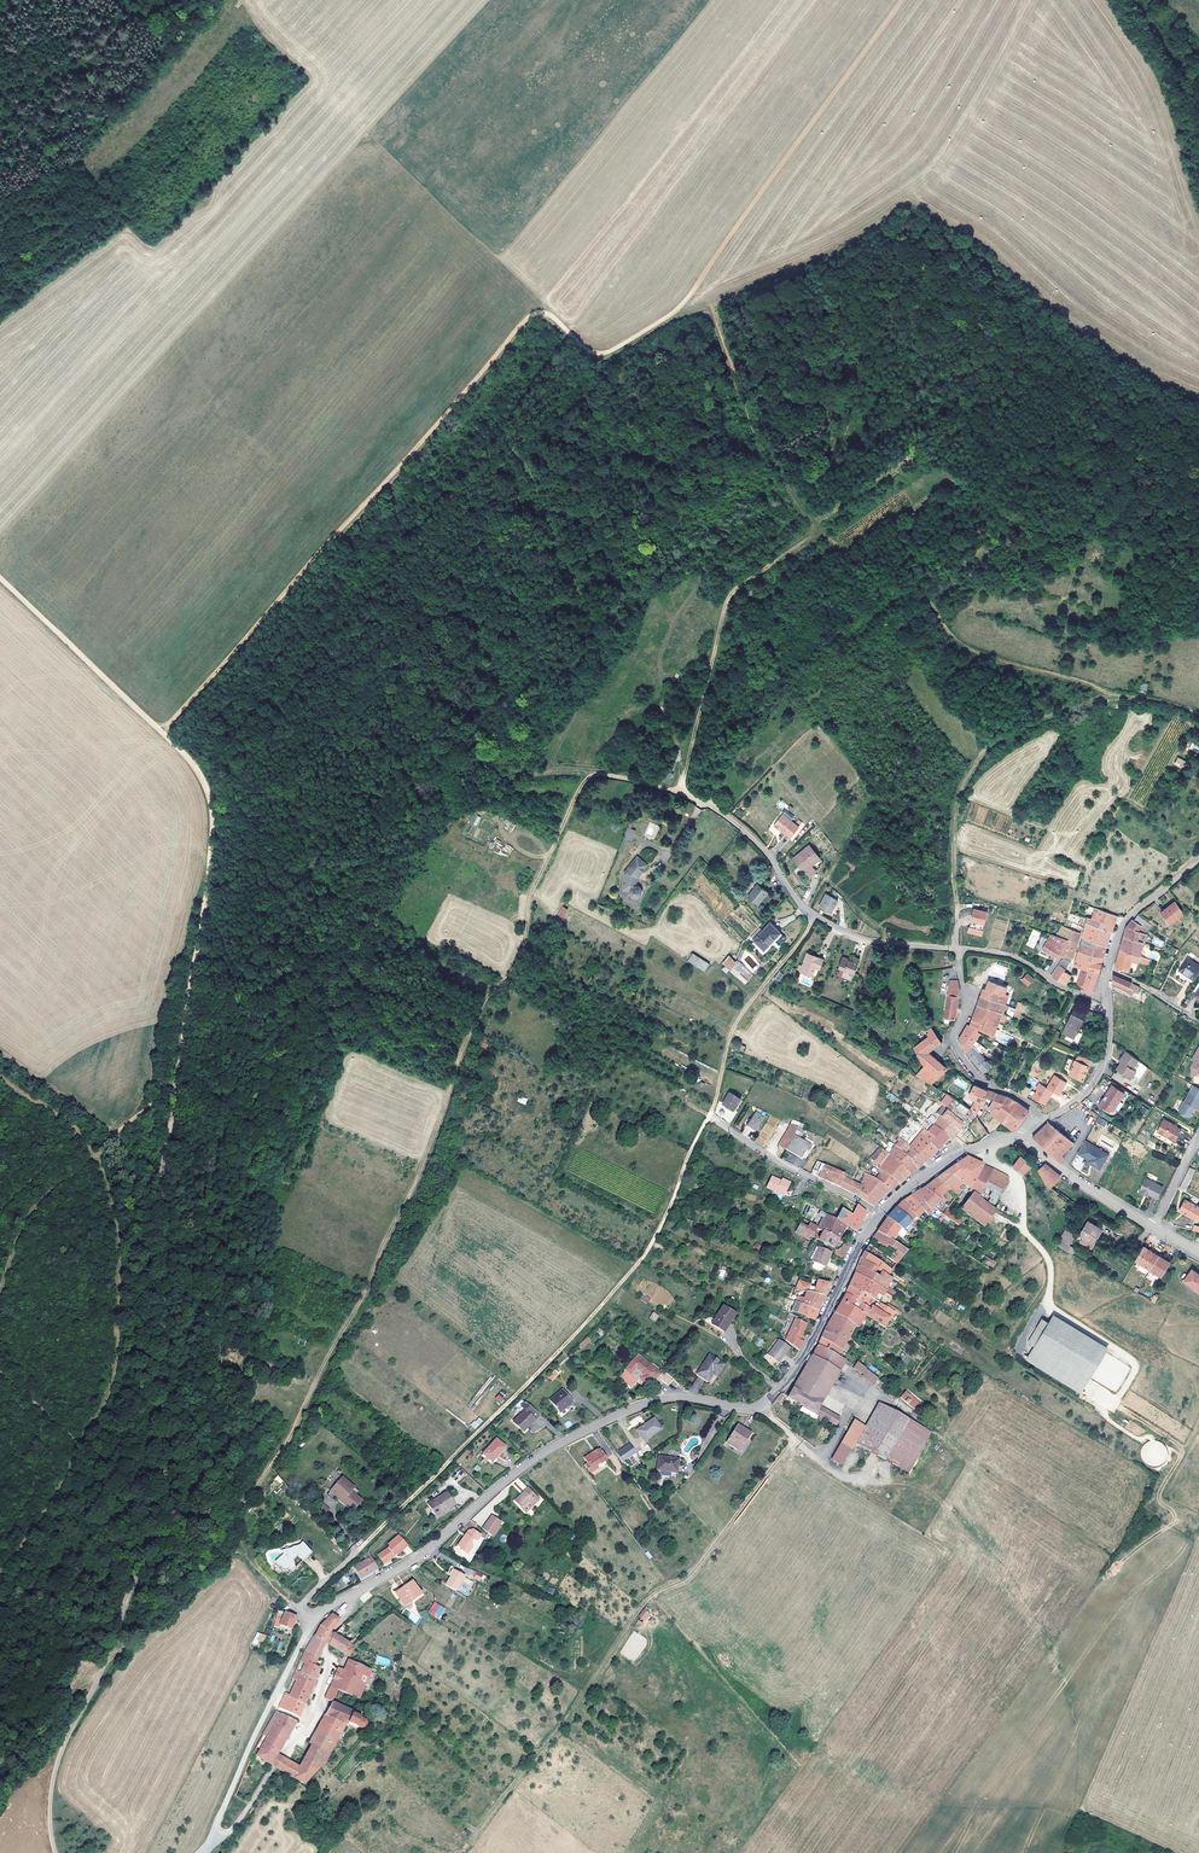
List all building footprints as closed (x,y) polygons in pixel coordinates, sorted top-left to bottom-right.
[(1018,583),(1016,587),(1032,594),(1034,589),(1029,588),(1029,589),(1018,583)] [(755,593),(752,589),(744,593),(747,598),(755,593)] [(1190,748),(1198,753),(1198,751),(1198,747),(1192,743),(1190,748)] [(1174,764),(1182,768),(1186,761),(1178,757),(1174,764)] [(799,826),(783,813),(774,825),(790,838),(799,826)] [(630,828),(628,827),(624,837),(629,839),(630,840),(634,829),(630,828)] [(505,844),(502,851),(511,854),(513,847),(505,844)] [(823,861),(810,845),(793,859),(799,866),(804,866),(808,871),(807,872),(810,876),(816,871),(814,868),(823,861)] [(656,856),(649,852),(645,859),(652,862),(656,856)] [(647,865),(637,857),(631,865),(643,870),(647,865)] [(631,865),(625,872),(623,890),(630,891),(630,893),(631,895),(632,896),(634,897),(636,898),(638,897),(640,896),(641,895),(642,893),(642,891),(641,888),(638,886),(638,884),(637,884),(638,878),(643,870),(631,865)] [(768,891),(758,883),(748,896),(758,904),(768,891)] [(830,896),(827,894),(820,907),(831,913),(838,900),(834,898),(837,893),(834,890),(830,896)] [(1175,902),(1161,913),(1169,923),(1174,920),(1183,914),(1175,902)] [(1090,911),(1094,912),(1092,919),(1114,927),(1115,922),(1117,916),(1089,906),(1087,912),(1089,913),(1090,911)] [(567,909),(564,907),(559,915),(563,917),(567,909)] [(987,912),(974,908),(971,920),(974,921),(973,927),(970,927),(968,932),(982,935),(987,912)] [(1136,917),(1134,921),(1141,925),(1145,920),(1138,916),(1136,917)] [(1092,919),(1089,918),(1084,934),(1083,939),(1106,947),(1109,938),(1110,932),(1111,933),(1114,927),(1092,919)] [(1132,920),(1126,927),(1125,929),(1123,936),(1144,944),(1148,931),(1141,925),(1134,921),(1132,920)] [(771,922),(763,931),(754,940),(764,950),(780,932),(771,922)] [(1056,924),(1050,934),(1069,943),(1076,946),(1082,933),(1074,930),(1056,924)] [(1082,927),(1077,925),(1074,930),(1082,933),(1082,927)] [(763,931),(759,927),(750,937),(754,940),(763,931)] [(1050,934),(1041,952),(1055,959),(1058,954),(1059,953),(1065,955),(1069,943),(1050,934)] [(1144,944),(1123,936),(1121,943),(1120,950),(1140,956),(1144,944)] [(1106,947),(1083,939),(1080,947),(1104,951),(1105,949),(1106,947)] [(1076,946),(1069,943),(1065,955),(1058,964),(1060,965),(1053,976),(1057,980),(1063,971),(1071,959),(1076,946)] [(1104,951),(1080,947),(1078,953),(1103,957),(1104,954),(1104,951)] [(723,948),(716,955),(723,962),(730,955),(723,948)] [(1140,956),(1120,950),(1117,958),(1115,966),(1129,971),(1131,962),(1132,959),(1139,961),(1140,956)] [(692,953),(687,960),(704,971),(709,964),(692,953)] [(823,959),(807,953),(800,971),(812,976),(815,967),(817,964),(818,964),(821,965),(823,959)] [(1103,957),(1078,953),(1073,966),(1082,968),(1087,970),(1098,972),(1101,962),(1103,957)] [(730,955),(723,962),(732,972),(745,984),(753,974),(737,960),(736,961),(730,955)] [(1150,959),(1140,956),(1139,961),(1132,959),(1131,962),(1138,964),(1138,962),(1148,965),(1150,959)] [(855,975),(860,961),(855,958),(853,962),(849,961),(849,960),(843,957),(839,968),(845,971),(855,975)] [(1187,957),(1178,970),(1193,980),(1198,970),(1198,965),(1187,957)] [(1087,970),(1082,968),(1076,985),(1082,986),(1087,970)] [(1098,972),(1087,970),(1082,986),(1081,989),(1091,992),(1095,982),(1097,977),(1098,972)] [(1071,975),(1063,971),(1057,980),(1065,984),(1071,975)] [(779,972),(775,979),(779,982),(784,975),(779,972)] [(1020,980),(1027,987),(1034,979),(1027,973),(1020,980)] [(989,982),(986,981),(983,988),(1007,996),(1010,988),(1006,987),(1009,980),(992,974),(989,982)] [(1114,975),(1113,983),(1129,989),(1130,987),(1132,982),(1114,975)] [(950,980),(948,996),(946,1009),(945,1017),(955,1018),(959,995),(960,988),(958,980),(950,980)] [(1140,986),(1132,982),(1130,987),(1140,991),(1140,986)] [(983,991),(981,996),(1003,1005),(1008,997),(1007,996),(983,988),(983,991)] [(979,1000),(978,1004),(1002,1012),(1008,1014),(1013,1016),(1014,1014),(1019,1016),(1022,1010),(1016,1008),(1015,1010),(1003,1005),(981,996),(979,1000)] [(978,1004),(974,1016),(970,1026),(980,1034),(982,1035),(984,1031),(994,1036),(1002,1023),(1004,1017),(1001,1016),(1002,1012),(978,1004)] [(1088,1011),(1076,1006),(1064,1030),(1075,1036),(1088,1011)] [(970,1026),(968,1024),(963,1032),(959,1039),(967,1051),(975,1047),(982,1054),(983,1053),(987,1049),(975,1040),(980,1034),(970,1026)] [(914,1047),(925,1065),(916,1075),(932,1084),(947,1068),(927,1052),(942,1041),(932,1028),(926,1032),(929,1036),(914,1047)] [(488,1042),(484,1040),(480,1051),(484,1053),(488,1042)] [(975,1047),(967,1051),(972,1058),(979,1068),(985,1072),(993,1065),(988,1059),(987,1060),(983,1055),(982,1054),(975,1047)] [(1121,1062),(1117,1068),(1136,1082),(1148,1067),(1134,1057),(1126,1051),(1119,1061),(1121,1062)] [(1092,1059),(1078,1054),(1069,1074),(1083,1080),(1092,1059)] [(1149,1068),(1148,1067),(1136,1082),(1137,1083),(1149,1068)] [(1052,1073),(1044,1085),(1051,1089),(1057,1093),(1064,1080),(1052,1073)] [(1044,1085),(1037,1081),(1033,1087),(1035,1088),(1031,1095),(1043,1103),(1051,1089),(1044,1085)] [(1031,1087),(1024,1084),(1020,1093),(1027,1096),(1031,1087)] [(970,1096),(976,1101),(970,1110),(973,1112),(975,1115),(976,1113),(980,1107),(983,1103),(985,1097),(988,1090),(980,1087),(975,1085),(970,1096)] [(1106,1094),(1107,1095),(1105,1099),(1103,1098),(1099,1105),(1103,1108),(1104,1106),(1109,1110),(1114,1109),(1124,1093),(1112,1085),(1106,1094)] [(1184,1101),(1178,1110),(1189,1116),(1190,1116),(1192,1116),(1196,1108),(1197,1109),(1198,1106),(1198,1088),(1194,1085),(1185,1101),(1184,1101)] [(886,1088),(883,1093),(909,1112),(912,1108),(886,1088)] [(946,1094),(939,1089),(936,1094),(942,1099),(946,1094)] [(985,1097),(987,1098),(994,1100),(996,1093),(991,1091),(988,1090),(985,1097)] [(741,1099),(730,1092),(723,1103),(728,1106),(732,1109),(736,1102),(738,1103),(741,1099)] [(987,1098),(985,1103),(992,1111),(994,1108),(998,1103),(1002,1104),(1012,1109),(1017,1101),(1008,1096),(996,1093),(994,1100),(987,1098)] [(957,1101),(947,1094),(941,1102),(951,1109),(957,1101)] [(527,1099),(516,1095),(514,1101),(525,1105),(527,1099)] [(1087,1097),(1082,1102),(1090,1108),(1094,1102),(1087,1097)] [(932,1101),(927,1098),(918,1112),(922,1114),(925,1110),(932,1101)] [(726,1109),(728,1106),(723,1103),(722,1104),(719,1101),(714,1115),(720,1119),(726,1109)] [(1017,1101),(1012,1109),(1002,1121),(1014,1130),(1018,1126),(1029,1110),(1017,1101)] [(929,1109),(927,1112),(924,1116),(928,1119),(940,1105),(936,1102),(929,1109)] [(960,1103),(957,1107),(972,1119),(975,1115),(973,1112),(970,1110),(960,1103)] [(992,1111),(991,1113),(1002,1121),(1012,1109),(1002,1104),(998,1110),(994,1108),(992,1111)] [(1147,1115),(1149,1109),(1141,1106),(1139,1112),(1147,1115)] [(937,1113),(941,1117),(933,1124),(948,1139),(950,1140),(951,1141),(954,1138),(964,1126),(942,1107),(937,1113)] [(765,1115),(757,1110),(747,1127),(755,1132),(765,1115)] [(764,1148),(779,1119),(770,1115),(755,1143),(764,1148)] [(917,1122),(923,1130),(913,1142),(909,1146),(925,1162),(929,1159),(932,1157),(937,1150),(945,1142),(946,1144),(950,1140),(948,1139),(933,1124),(928,1119),(924,1116),(923,1115),(917,1122)] [(1108,1120),(1103,1117),(1100,1122),(1105,1125),(1108,1120)] [(1165,1119),(1160,1127),(1166,1129),(1164,1134),(1176,1140),(1182,1129),(1173,1124),(1173,1123),(1165,1119)] [(1048,1123),(1033,1137),(1046,1149),(1061,1162),(1064,1158),(1063,1157),(1063,1153),(1073,1142),(1048,1123)] [(796,1127),(791,1124),(779,1146),(785,1149),(793,1135),(794,1134),(798,1127),(797,1127),(796,1127)] [(800,1128),(798,1127),(794,1134),(797,1135),(802,1139),(807,1130),(800,1128)] [(814,1133),(807,1130),(802,1139),(803,1139),(805,1137),(806,1134),(811,1137),(814,1133)] [(796,1137),(793,1135),(785,1149),(793,1154),(801,1140),(796,1137)] [(803,1139),(802,1140),(811,1146),(813,1142),(805,1137),(803,1139)] [(802,1140),(801,1140),(793,1154),(801,1158),(806,1150),(808,1151),(811,1146),(802,1140)] [(902,1140),(897,1145),(918,1168),(922,1165),(925,1162),(909,1146),(905,1143),(902,1140)] [(1085,1140),(1078,1153),(1088,1159),(1087,1161),(1100,1168),(1109,1153),(1085,1140)] [(897,1145),(890,1152),(911,1174),(915,1170),(918,1168),(897,1145)] [(1027,1153),(1024,1151),(1013,1166),(1023,1174),(1033,1164),(1028,1161),(1030,1158),(1027,1153)] [(911,1174),(890,1152),(876,1166),(880,1169),(882,1171),(898,1183),(900,1184),(905,1179),(911,1174)] [(951,1168),(936,1178),(949,1189),(954,1194),(957,1196),(961,1191),(956,1187),(961,1181),(970,1188),(968,1191),(972,1194),(961,1209),(984,1227),(985,1225),(997,1211),(993,1208),(996,1203),(1008,1180),(1008,1178),(992,1169),(967,1157),(951,1168)] [(864,1164),(866,1166),(876,1173),(877,1171),(880,1169),(876,1166),(870,1161),(867,1160),(864,1164)] [(820,1174),(818,1177),(825,1180),(840,1186),(844,1178),(846,1175),(817,1161),(812,1170),(820,1174)] [(1047,1162),(1043,1166),(1060,1178),(1063,1175),(1047,1162)] [(1043,1166),(1037,1170),(1045,1182),(1050,1188),(1060,1178),(1043,1166)] [(1195,1172),(1188,1169),(1181,1184),(1186,1185),(1188,1186),(1195,1172)] [(882,1171),(880,1173),(877,1177),(875,1179),(890,1190),(894,1187),(898,1183),(882,1171)] [(844,1178),(840,1186),(858,1196),(874,1206),(883,1198),(890,1190),(875,1179),(873,1177),(867,1173),(864,1172),(862,1176),(865,1178),(861,1186),(850,1181),(844,1178)] [(846,1173),(846,1175),(844,1178),(850,1181),(853,1176),(846,1173)] [(781,1181),(771,1176),(766,1187),(784,1195),(790,1183),(784,1180),(783,1182),(781,1181)] [(931,1183),(924,1187),(937,1199),(941,1195),(949,1189),(936,1178),(931,1183)] [(1153,1183),(1145,1179),(1138,1193),(1144,1196),(1145,1194),(1147,1194),(1153,1183)] [(1162,1188),(1153,1183),(1147,1194),(1149,1195),(1157,1199),(1162,1188)] [(923,1188),(921,1190),(935,1208),(940,1201),(937,1199),(924,1187),(923,1188)] [(913,1194),(910,1196),(928,1215),(929,1216),(932,1213),(931,1212),(935,1208),(921,1190),(921,1189),(913,1194)] [(957,1196),(954,1194),(948,1202),(951,1204),(957,1196)] [(937,1199),(940,1201),(945,1206),(948,1208),(951,1204),(948,1202),(941,1195),(937,1199)] [(902,1201),(905,1203),(923,1220),(926,1223),(927,1221),(925,1219),(928,1215),(910,1196),(902,1201)] [(1189,1201),(1196,1205),(1198,1200),(1192,1196),(1189,1201)] [(1180,1210),(1196,1218),(1198,1212),(1198,1207),(1196,1205),(1189,1201),(1185,1199),(1180,1210)] [(945,1206),(940,1201),(935,1208),(940,1212),(945,1206)] [(905,1203),(900,1209),(914,1223),(918,1219),(922,1222),(923,1220),(905,1203)] [(852,1214),(842,1209),(836,1219),(846,1225),(856,1231),(861,1221),(866,1211),(857,1205),(852,1214)] [(890,1215),(888,1217),(906,1232),(914,1223),(900,1209),(897,1207),(890,1215)] [(951,1213),(947,1209),(943,1214),(948,1217),(951,1213)] [(823,1219),(821,1221),(818,1227),(824,1230),(839,1238),(846,1225),(836,1219),(826,1213),(824,1216),(823,1219)] [(951,1213),(948,1217),(959,1225),(962,1220),(951,1213)] [(821,1221),(814,1216),(809,1223),(818,1227),(821,1221)] [(906,1232),(888,1217),(880,1229),(872,1239),(885,1248),(902,1256),(907,1250),(893,1241),(891,1240),(896,1234),(898,1235),(902,1238),(907,1232),(906,1232)] [(1102,1229),(1088,1220),(1080,1234),(1085,1237),(1094,1243),(1102,1229)] [(800,1223),(796,1230),(803,1234),(803,1236),(808,1239),(811,1237),(812,1237),(818,1227),(809,1223),(807,1227),(800,1223)] [(1073,1234),(1065,1229),(1056,1243),(1064,1248),(1073,1234)] [(839,1238),(824,1230),(818,1240),(823,1242),(834,1247),(839,1238)] [(1094,1243),(1085,1237),(1082,1243),(1090,1248),(1094,1243)] [(840,1251),(835,1248),(832,1255),(842,1260),(846,1252),(849,1247),(844,1244),(840,1251)] [(868,1246),(864,1252),(892,1270),(895,1265),(902,1256),(885,1248),(883,1253),(869,1244),(868,1246)] [(1159,1256),(1144,1246),(1135,1261),(1139,1263),(1144,1266),(1150,1270),(1159,1256)] [(831,1252),(819,1247),(812,1261),(814,1262),(824,1266),(828,1257),(829,1258),(831,1252)] [(863,1255),(861,1258),(888,1275),(892,1270),(864,1252),(863,1255)] [(1170,1262),(1159,1256),(1150,1270),(1162,1277),(1170,1262)] [(983,1260),(983,1261),(993,1268),(996,1264),(986,1257),(983,1260)] [(858,1266),(855,1273),(885,1291),(888,1287),(892,1278),(888,1275),(861,1258),(858,1266)] [(814,1262),(812,1265),(813,1268),(819,1271),(822,1270),(824,1266),(814,1262)] [(1192,1269),(1184,1280),(1198,1291),(1198,1290),(1198,1274),(1192,1269)] [(852,1280),(849,1286),(874,1300),(878,1303),(885,1291),(855,1273),(852,1280)] [(893,1274),(891,1277),(903,1285),(906,1280),(893,1274)] [(799,1280),(796,1287),(807,1291),(814,1293),(824,1296),(827,1289),(830,1283),(818,1280),(816,1287),(810,1286),(811,1284),(799,1280)] [(846,1293),(853,1298),(859,1301),(870,1307),(874,1300),(849,1286),(847,1289),(846,1293)] [(888,1287),(885,1291),(894,1295),(896,1292),(888,1287)] [(787,1300),(788,1300),(794,1302),(818,1310),(821,1303),(824,1296),(814,1293),(807,1291),(804,1298),(790,1293),(787,1300)] [(853,1298),(846,1293),(840,1304),(834,1313),(855,1326),(858,1327),(866,1316),(885,1327),(890,1318),(874,1310),(870,1307),(859,1301),(855,1307),(850,1304),(853,1298)] [(642,1294),(639,1299),(647,1304),(650,1299),(642,1294)] [(794,1302),(793,1305),(791,1311),(814,1319),(816,1315),(818,1310),(794,1302)] [(894,1312),(878,1303),(874,1310),(890,1318),(894,1312)] [(714,1319),(707,1315),(703,1321),(711,1326),(712,1324),(723,1331),(729,1322),(734,1314),(723,1306),(714,1319)] [(658,1316),(653,1313),(650,1318),(654,1321),(658,1316)] [(829,1322),(824,1330),(821,1337),(842,1350),(845,1343),(855,1326),(834,1313),(829,1322)] [(1108,1348),(1054,1315),(1049,1323),(1035,1346),(1026,1361),(1081,1393),(1108,1348)] [(807,1323),(795,1318),(788,1334),(803,1341),(806,1336),(802,1334),(807,1323)] [(1035,1346),(1049,1323),(1042,1319),(1028,1342),(1035,1346)] [(712,1324),(711,1326),(723,1333),(730,1323),(729,1322),(723,1331),(712,1324)] [(598,1327),(596,1332),(602,1336),(605,1331),(598,1327)] [(753,1343),(760,1347),(764,1340),(757,1336),(753,1343)] [(819,1341),(818,1344),(827,1349),(838,1356),(842,1350),(821,1337),(819,1341)] [(589,1342),(585,1338),(579,1345),(582,1348),(589,1342)] [(789,1348),(778,1340),(768,1354),(778,1362),(789,1348)] [(850,1346),(845,1343),(842,1350),(847,1352),(850,1346)] [(827,1349),(818,1344),(814,1352),(809,1360),(814,1363),(818,1357),(821,1359),(827,1349)] [(821,1359),(818,1357),(814,1363),(809,1360),(795,1384),(788,1397),(820,1414),(818,1418),(822,1419),(824,1416),(827,1410),(819,1406),(845,1360),(838,1356),(827,1349),(821,1359)] [(555,1360),(559,1365),(567,1359),(563,1354),(555,1360)] [(658,1372),(638,1354),(619,1376),(630,1386),(633,1386),(639,1378),(647,1385),(650,1381),(658,1372)] [(723,1365),(709,1355),(697,1373),(708,1381),(713,1374),(716,1368),(719,1370),(723,1365)] [(867,1369),(857,1361),(854,1366),(853,1368),(863,1374),(867,1369)] [(867,1369),(863,1374),(874,1383),(877,1378),(867,1369)] [(557,1373),(554,1370),(547,1377),(550,1380),(557,1373)] [(665,1370),(660,1375),(662,1377),(661,1378),(668,1385),(674,1379),(665,1370)] [(660,1373),(658,1372),(650,1381),(652,1383),(660,1373)] [(697,1373),(695,1375),(707,1382),(708,1381),(697,1373)] [(692,1386),(699,1390),(704,1381),(697,1377),(692,1386)] [(562,1389),(550,1399),(560,1412),(572,1402),(562,1389)] [(905,1392),(900,1397),(911,1408),(917,1402),(905,1392)] [(498,1395),(495,1398),(501,1404),(504,1400),(498,1395)] [(518,1409),(522,1413),(513,1422),(522,1431),(523,1431),(527,1427),(540,1414),(525,1401),(518,1409)] [(921,1406),(917,1402),(911,1408),(916,1412),(921,1406)] [(884,1407),(878,1403),(865,1426),(855,1443),(862,1446),(884,1407)] [(925,1430),(884,1407),(862,1446),(903,1469),(925,1430)] [(827,1410),(824,1416),(837,1425),(840,1418),(827,1410)] [(761,1426),(762,1416),(754,1415),(753,1425),(761,1426)] [(479,1416),(470,1425),(475,1429),(483,1421),(479,1416)] [(661,1429),(654,1418),(636,1430),(644,1440),(661,1429)] [(865,1426),(854,1419),(831,1459),(841,1465),(850,1450),(851,1450),(855,1443),(865,1426)] [(751,1433),(738,1425),(727,1442),(739,1450),(751,1433)] [(931,1433),(925,1430),(903,1469),(909,1473),(931,1433)] [(505,1447),(496,1438),(483,1453),(492,1461),(497,1457),(495,1456),(499,1451),(501,1451),(505,1447)] [(630,1444),(617,1452),(622,1461),(635,1453),(630,1444)] [(501,1451),(499,1451),(495,1456),(497,1457),(492,1461),(483,1453),(481,1455),(492,1464),(506,1448),(505,1447),(501,1451)] [(593,1451),(584,1458),(587,1462),(585,1464),(589,1470),(591,1468),(593,1471),(598,1468),(596,1465),(600,1463),(601,1464),(607,1460),(600,1448),(598,1450),(594,1452),(593,1451)] [(678,1459),(659,1456),(657,1469),(676,1472),(678,1459)] [(342,1476),(339,1473),(326,1487),(329,1490),(342,1476)] [(354,1487),(342,1476),(329,1490),(338,1498),(337,1499),(351,1511),(361,1500),(351,1491),(354,1487)] [(522,1496),(521,1495),(515,1500),(526,1512),(538,1500),(534,1497),(535,1495),(528,1488),(524,1491),(526,1493),(522,1496)] [(329,1490),(326,1494),(334,1502),(337,1499),(338,1498),(329,1490)] [(447,1491),(427,1503),(436,1516),(455,1504),(447,1491)] [(319,1502),(313,1508),(321,1516),(327,1509),(319,1502)] [(501,1521),(492,1515),(483,1528),(492,1534),(501,1521)] [(466,1533),(466,1534),(464,1537),(463,1537),(458,1545),(462,1548),(461,1549),(467,1554),(472,1546),(471,1541),(473,1539),(474,1540),(477,1540),(480,1535),(472,1529),(468,1530),(466,1533)] [(388,1544),(390,1546),(378,1554),(384,1563),(394,1556),(393,1555),(396,1552),(397,1554),(407,1545),(399,1535),(388,1544)] [(294,1548),(290,1548),(298,1556),(299,1556),(301,1558),(305,1554),(307,1557),(312,1553),(303,1542),(299,1545),(294,1546),(294,1548)] [(282,1549),(285,1553),(277,1559),(281,1564),(280,1565),(284,1570),(289,1569),(295,1568),(294,1559),(298,1556),(290,1548),(282,1549)] [(307,1557),(305,1554),(301,1558),(303,1562),(313,1554),(312,1553),(307,1557)] [(378,1568),(371,1556),(354,1566),(361,1577),(378,1568)] [(465,1575),(454,1569),(445,1584),(456,1591),(465,1575)] [(487,1576),(478,1572),(475,1578),(484,1582),(487,1576)] [(355,1579),(353,1576),(347,1579),(346,1576),(342,1577),(346,1584),(355,1579)] [(421,1594),(412,1581),(396,1592),(400,1599),(404,1605),(410,1601),(421,1594)] [(368,1591),(360,1598),(364,1603),(372,1596),(368,1591)] [(400,1599),(398,1601),(404,1610),(406,1607),(408,1608),(413,1603),(410,1601),(404,1605),(400,1599)] [(434,1603),(428,1611),(432,1613),(438,1618),(444,1609),(434,1603)] [(296,1617),(279,1610),(274,1627),(279,1628),(280,1624),(291,1628),(296,1617)] [(649,1613),(645,1610),(639,1617),(643,1620),(649,1613)] [(332,1613),(326,1620),(320,1625),(315,1637),(325,1642),(330,1631),(339,1618),(332,1613)] [(267,1636),(262,1633),(259,1641),(264,1643),(267,1636)] [(334,1633),(329,1644),(337,1649),(339,1650),(345,1653),(349,1656),(353,1649),(352,1648),(353,1645),(351,1644),(334,1633)] [(315,1637),(313,1636),(305,1651),(318,1657),(325,1642),(315,1637)] [(305,1651),(301,1658),(296,1670),(316,1678),(317,1673),(320,1667),(315,1665),(318,1657),(305,1651)] [(344,1669),(339,1667),(335,1675),(331,1686),(337,1688),(358,1698),(371,1670),(348,1660),(344,1669)] [(292,1678),(297,1680),(290,1694),(289,1697),(304,1704),(308,1697),(317,1678),(316,1678),(296,1670),(292,1678)] [(337,1688),(331,1686),(325,1697),(331,1701),(337,1688)] [(287,1696),(284,1694),(279,1706),(299,1717),(301,1712),(304,1704),(289,1697),(287,1696)] [(354,1712),(332,1702),(325,1714),(345,1724),(348,1725),(349,1723),(361,1728),(365,1727),(367,1723),(365,1719),(361,1717),(363,1712),(355,1709),(354,1712)] [(297,1720),(277,1711),(253,1753),(271,1764),(277,1754),(297,1720)] [(345,1724),(325,1714),(309,1743),(311,1744),(311,1746),(308,1750),(300,1766),(302,1768),(294,1778),(307,1786),(307,1785),(305,1783),(311,1776),(318,1770),(325,1761),(345,1724)] [(282,1756),(277,1754),(271,1764),(275,1766),(276,1767),(282,1756)] [(300,1766),(282,1756),(276,1767),(279,1768),(294,1778),(302,1768),(300,1766)]
